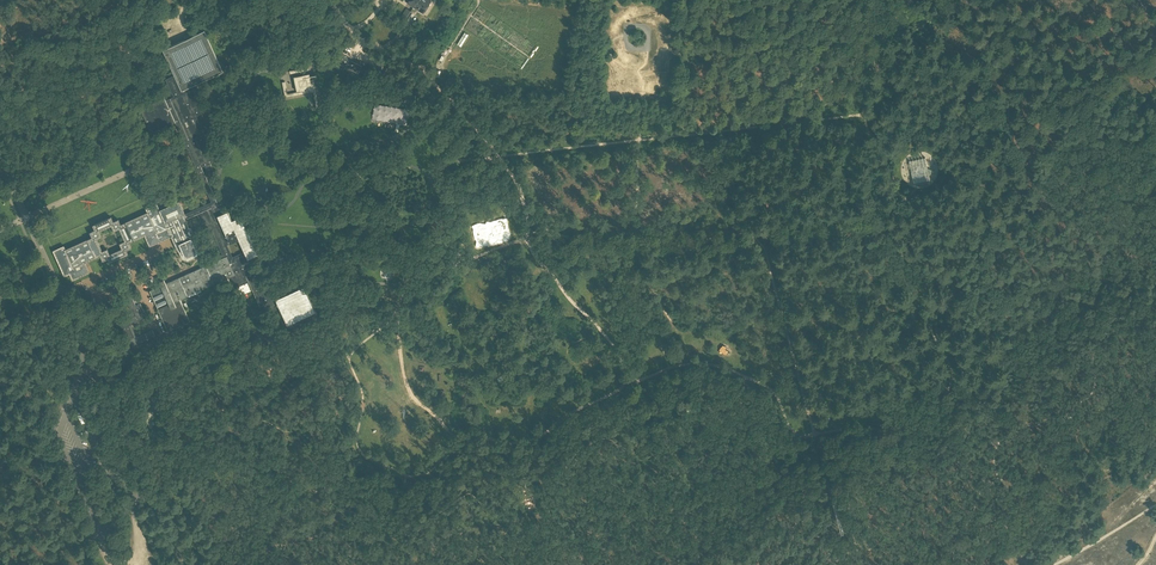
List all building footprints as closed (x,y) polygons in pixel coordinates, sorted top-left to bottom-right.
[(407,4),(423,14),(431,2),(428,0),(410,0),(407,4)] [(407,8),(400,18),(405,21),(412,11),(407,8)] [(463,37),(456,49),(460,51),(467,39),(463,37)] [(111,217),(93,225),(95,230),(90,232),(92,237),(65,250),(63,247),(53,251),(64,276),(70,273),(72,280),(89,272),(85,262),(100,256),(102,261),(108,258),(110,263),(128,255),(126,250),(131,248),(129,243),(144,236),(149,246),(171,236),(178,251),(182,259),(187,260),(198,256),(200,250),(191,227),(189,228),(185,218),(197,213),(204,228),(210,226),(224,258),(165,284),(164,280),(158,282),(160,286),(157,288),(165,306),(158,309),(168,331),(189,321),(179,299),(230,277),(234,288),(249,281),(260,306),(264,304),(268,313),(279,308),(288,326),(316,313),(304,286),(276,299),(273,293),(265,296),(248,260),(261,255),(249,228),(246,229),(240,217),(231,220),(227,211),(223,213),(218,202),(217,202),(201,168),(209,164),(213,163),(202,139),(211,135),(200,111),(206,108),(195,84),(204,80),(201,73),(194,58),(186,40),(163,50),(171,68),(174,76),(166,79),(174,97),(165,100),(164,98),(141,108),(152,133),(175,122),(188,149),(179,153),(180,156),(182,158),(190,155),(211,202),(184,214),(179,202),(159,210),(157,204),(146,209),(147,212),(120,224),(118,219),(113,222),(111,217)] [(341,56),(338,63),(358,73),(362,66),(341,56)] [(309,73),(294,76),(297,92),(313,89),(310,76),(309,73)] [(285,82),(282,82),(285,97),(313,92),(316,107),(319,106),(315,84),(313,75),(310,76),(313,89),(297,92),(288,93),(285,82)] [(374,104),(372,120),(405,125),(408,110),(374,104)] [(239,239),(227,244),(232,256),(244,252),(239,239)] [(20,278),(20,279),(20,281),(21,282),(22,283),(24,283),(25,282),(26,280),(27,280),(27,281),(28,280),(27,279),(26,279),(27,278),(27,277),(26,277),(26,276),(26,275),(25,275),(24,275),(25,275),(25,276),(23,276),(22,277),(20,277),(20,278)]
